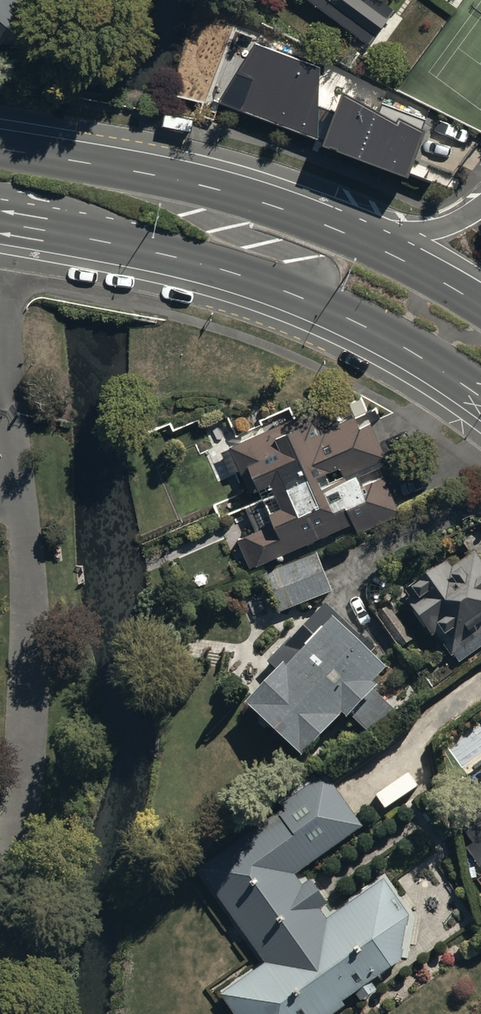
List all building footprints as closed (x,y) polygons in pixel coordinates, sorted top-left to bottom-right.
[(30,52),(30,9),(61,9),(61,0),(0,0),(0,53),(30,52)] [(369,45),(395,10),(382,0),(309,0),(369,45)] [(255,44),(218,103),(324,141),(322,147),(408,178),(425,131),(421,129),(425,119),(382,104),(379,113),(342,92),(335,112),(318,105),(320,68),(255,44)] [(221,451),(224,458),(232,476),(241,472),(248,488),(257,484),(264,500),(245,508),(256,533),(238,541),(249,567),(353,521),(359,533),(400,515),(383,475),(362,484),(357,474),(386,461),(370,423),(361,427),(356,416),(326,429),(324,423),(310,429),(304,416),(221,451)] [(459,662),(480,648),(480,561),(475,553),(452,568),(449,563),(411,588),(415,594),(407,599),(432,637),(435,635),(451,657),(454,655),(459,662)] [(331,592),(317,554),(262,576),(277,614),(331,592)] [(376,649),(326,604),(268,662),(278,671),(246,705),(302,758),(342,714),(348,719),(351,716),(372,736),(397,714),(374,691),(378,687),(374,683),(387,669),(371,654),(376,649)] [(323,774),(198,870),(265,965),(220,997),(233,1013),(335,1013),(346,1006),(344,1003),(356,994),(361,1002),(377,990),(372,983),(402,961),(410,916),(383,879),(326,920),(319,910),(327,904),(309,879),(302,884),(296,876),(362,828),(323,774)] [(461,827),(473,843),(467,847),(480,867),(480,813),(461,827)]
